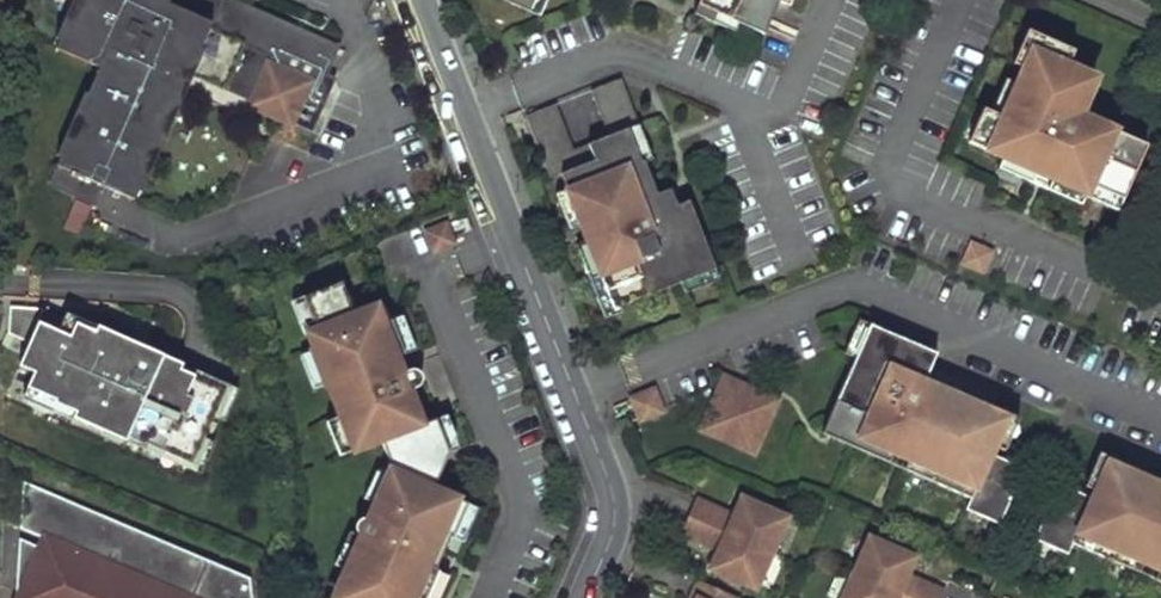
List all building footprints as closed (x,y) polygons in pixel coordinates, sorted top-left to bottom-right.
[(55,39),(58,40),(54,49),(98,68),(86,95),(83,93),(56,156),(59,157),(47,185),(77,199),(85,178),(103,186),(138,201),(193,75),(253,101),(251,105),(313,132),(330,91),(322,87),(328,74),(341,45),(238,0),(220,0),(219,2),(213,0),(72,0),(55,39)] [(502,1),(528,12),(533,0),(502,0),(502,1)] [(546,0),(533,0),(528,12),(539,17),(546,0)] [(693,14),(712,22),(716,14),(738,24),(763,35),(778,2),(779,0),(699,0),(693,14)] [(738,24),(716,14),(712,22),(734,32),(738,24)] [(1022,70),(1037,36),(1026,31),(1011,65),(1022,70)] [(1073,52),(1037,36),(1022,70),(1015,85),(1001,117),(990,113),(982,109),(967,143),(1001,158),(1034,172),(1051,180),(1085,195),(1088,186),(1121,201),(1145,146),(1112,131),(1115,126),(1079,111),(1093,79),(1066,67),(1073,52)] [(336,77),(328,74),(322,87),(330,91),(336,77)] [(549,177),(559,173),(565,189),(580,226),(586,241),(612,308),(714,269),(688,201),(677,205),(657,213),(650,197),(656,194),(643,161),(640,162),(627,129),(638,125),(620,78),(590,90),(608,136),(573,150),(555,104),(525,116),(549,177)] [(1001,117),(1015,85),(1004,80),(990,113),(1001,117)] [(651,158),(638,125),(627,129),(640,162),(643,161),(651,158)] [(1034,172),(1001,158),(996,169),(1029,183),(1034,172)] [(1034,172),(1029,183),(1046,191),(1051,180),(1034,172)] [(103,186),(85,178),(77,199),(95,206),(103,186)] [(1085,195),(1051,180),(1046,191),(1080,205),(1083,197),(1085,195)] [(1085,195),(1083,197),(1116,212),(1121,201),(1088,186),(1085,195)] [(580,226),(565,189),(555,193),(569,230),(580,226)] [(656,194),(650,197),(657,213),(677,205),(670,189),(656,194)] [(445,224),(425,231),(433,251),(453,244),(445,224)] [(612,308),(586,241),(575,245),(601,313),(612,308)] [(989,253),(972,245),(966,262),(982,270),(989,253)] [(439,570),(436,569),(450,538),(453,539),(468,505),(433,490),(447,451),(434,417),(421,423),(408,389),(414,387),(415,386),(417,385),(418,384),(419,382),(420,380),(420,378),(420,376),(419,375),(419,373),(418,372),(417,370),(415,370),(413,369),(411,368),(410,368),(408,369),(401,371),(395,356),(403,353),(390,318),(388,319),(381,302),(354,313),(342,282),(302,297),(315,330),(322,327),(329,344),(326,345),(339,379),(342,378),(355,411),(352,412),(365,446),(379,440),(389,466),(372,503),(375,504),(368,520),(367,519),(365,519),(363,519),(361,520),(359,521),(357,523),(356,525),(356,527),(356,529),(357,532),(358,533),(359,535),(361,536),(346,570),(349,571),(337,597),(426,597),(439,570)] [(172,359),(96,326),(94,331),(75,323),(69,336),(37,322),(43,309),(10,307),(8,333),(28,343),(18,366),(33,372),(27,387),(55,399),(53,402),(75,412),(72,417),(105,431),(108,424),(127,433),(124,440),(144,449),(147,444),(192,464),(225,389),(170,364),(172,359)] [(411,349),(398,315),(390,318),(403,353),(411,349)] [(869,325),(826,423),(892,452),(908,459),(941,474),(936,484),(969,499),(965,510),(998,525),(1013,490),(1009,488),(1018,467),(989,454),(993,447),(1008,413),(974,398),(971,404),(923,383),(936,354),(869,325)] [(326,345),(315,349),(328,384),(339,379),(326,345)] [(775,401),(736,383),(718,391),(701,430),(753,452),(775,401)] [(652,391),(632,399),(640,419),(660,411),(652,391)] [(365,446),(352,412),(341,416),(354,450),(365,446)] [(458,447),(445,413),(434,417),(447,451),(458,447)] [(1008,413),(993,447),(1003,452),(1018,418),(1008,413)] [(892,452),(826,423),(821,434),(887,464),(892,452)] [(1033,540),(1067,555),(1071,544),(1105,558),(1110,548),(1142,562),(1158,569),(1160,571),(1160,487),(1141,478),(1143,473),(1110,458),(1091,499),(1062,487),(1053,508),(1048,505),(1033,540)] [(941,474),(908,459),(903,470),(936,484),(941,474)] [(389,466),(378,461),(362,498),(372,503),(389,466)] [(1023,469),(1018,467),(1009,488),(1013,490),(1023,469)] [(19,538),(40,547),(44,538),(70,550),(48,597),(252,597),(250,577),(23,481),(19,538)] [(1057,484),(1048,505),(1053,508),(1062,487),(1057,484)] [(726,513),(694,499),(680,533),(711,547),(714,541),(721,544),(718,550),(710,568),(754,587),(785,518),(741,498),(733,516),(730,522),(723,519),(726,513)] [(479,510),(468,505),(453,539),(464,544),(479,510)] [(733,516),(726,513),(723,519),(730,522),(733,516)] [(350,531),(335,565),(346,570),(361,536),(359,535),(350,531)] [(16,596),(19,597),(48,597),(70,550),(44,538),(40,547),(19,538),(16,596)] [(869,538),(842,597),(941,597),(944,592),(912,577),(909,584),(902,581),(905,575),(913,557),(869,538)] [(718,550),(721,544),(714,541),(711,547),(718,550)] [(1110,548),(1105,558),(1137,574),(1142,562),(1110,548)] [(439,570),(426,597),(441,597),(451,575),(439,570)] [(912,577),(905,575),(902,581),(909,584),(912,577)] [(697,580),(689,597),(735,597),(697,580)]
